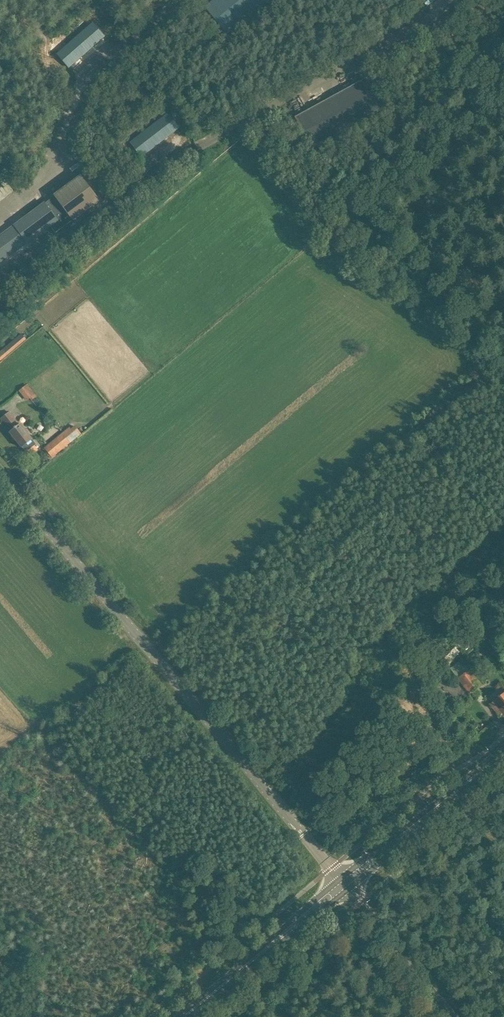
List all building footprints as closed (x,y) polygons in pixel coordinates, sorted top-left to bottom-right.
[(228,34),(268,0),(213,0),(205,7),(228,34)] [(56,54),(69,68),(105,36),(93,22),(56,54)] [(295,117),(312,148),(384,109),(367,78),(295,117)] [(130,142),(142,157),(180,128),(168,113),(130,142)] [(1,264),(51,226),(56,233),(99,200),(81,175),(0,236),(0,263),(1,264)] [(3,349),(7,355),(26,339),(22,334),(3,349)] [(18,389),(27,402),(36,395),(27,383),(18,389)] [(19,425),(9,412),(1,419),(11,432),(10,432),(22,448),(22,447),(26,452),(35,445),(32,440),(32,439),(21,424),(19,425)] [(57,438),(64,447),(77,436),(70,428),(57,438)] [(482,685),(470,670),(461,659),(450,668),(471,694),(482,685)] [(490,704),(500,716),(502,714),(503,716),(503,693),(490,704)]
